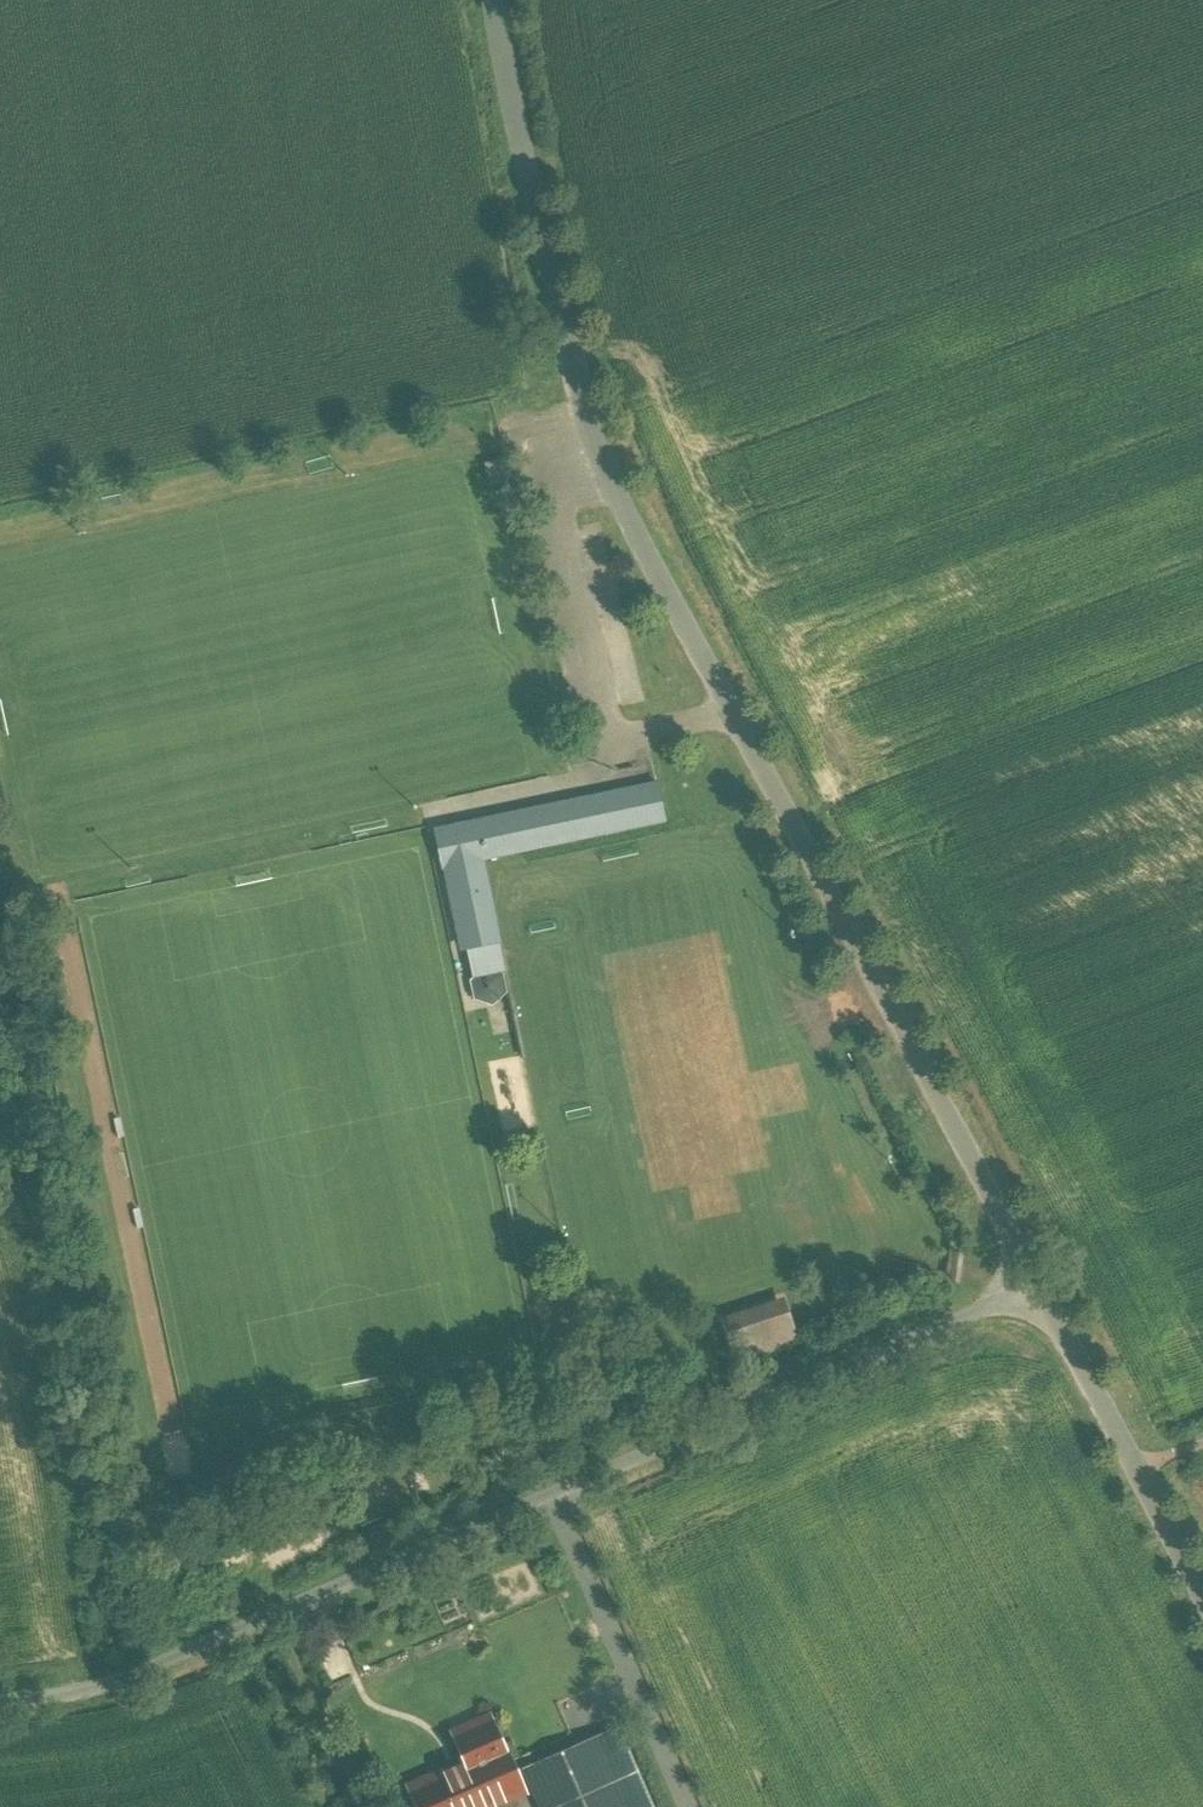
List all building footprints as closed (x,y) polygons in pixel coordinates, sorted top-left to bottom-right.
[(578,810),(449,838),(469,935),(497,930),(482,859),(665,821),(657,783),(576,800),(578,810)] [(500,977),(486,973),(475,983),(478,997),(492,1002),(503,992),(503,991),(509,990),(506,977),(500,979),(500,977)] [(782,1297),(720,1318),(725,1332),(787,1311),(782,1297)] [(442,1776),(440,1771),(409,1785),(418,1806),(487,1806),(523,1791),(505,1749),(503,1749),(490,1719),(454,1735),(467,1765),(442,1776)] [(535,1764),(554,1806),(652,1806),(618,1728),(535,1764)]
